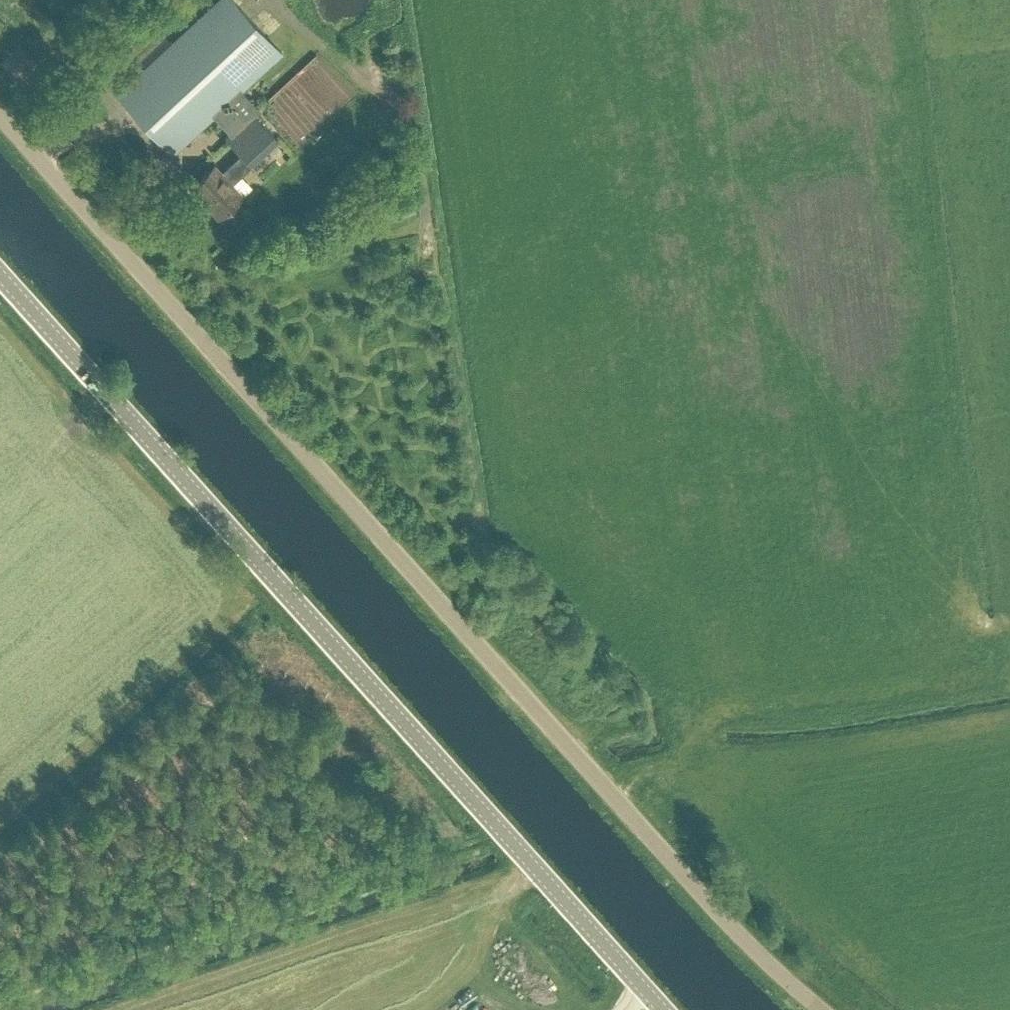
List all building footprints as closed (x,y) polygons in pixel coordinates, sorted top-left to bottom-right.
[(256,105),(242,90),(280,55),(230,0),(219,0),(118,92),(173,152),(212,116),(228,133),(224,136),(240,153),(222,170),(214,162),(190,186),(219,216),(251,185),(239,173),(281,132),(256,105)]
